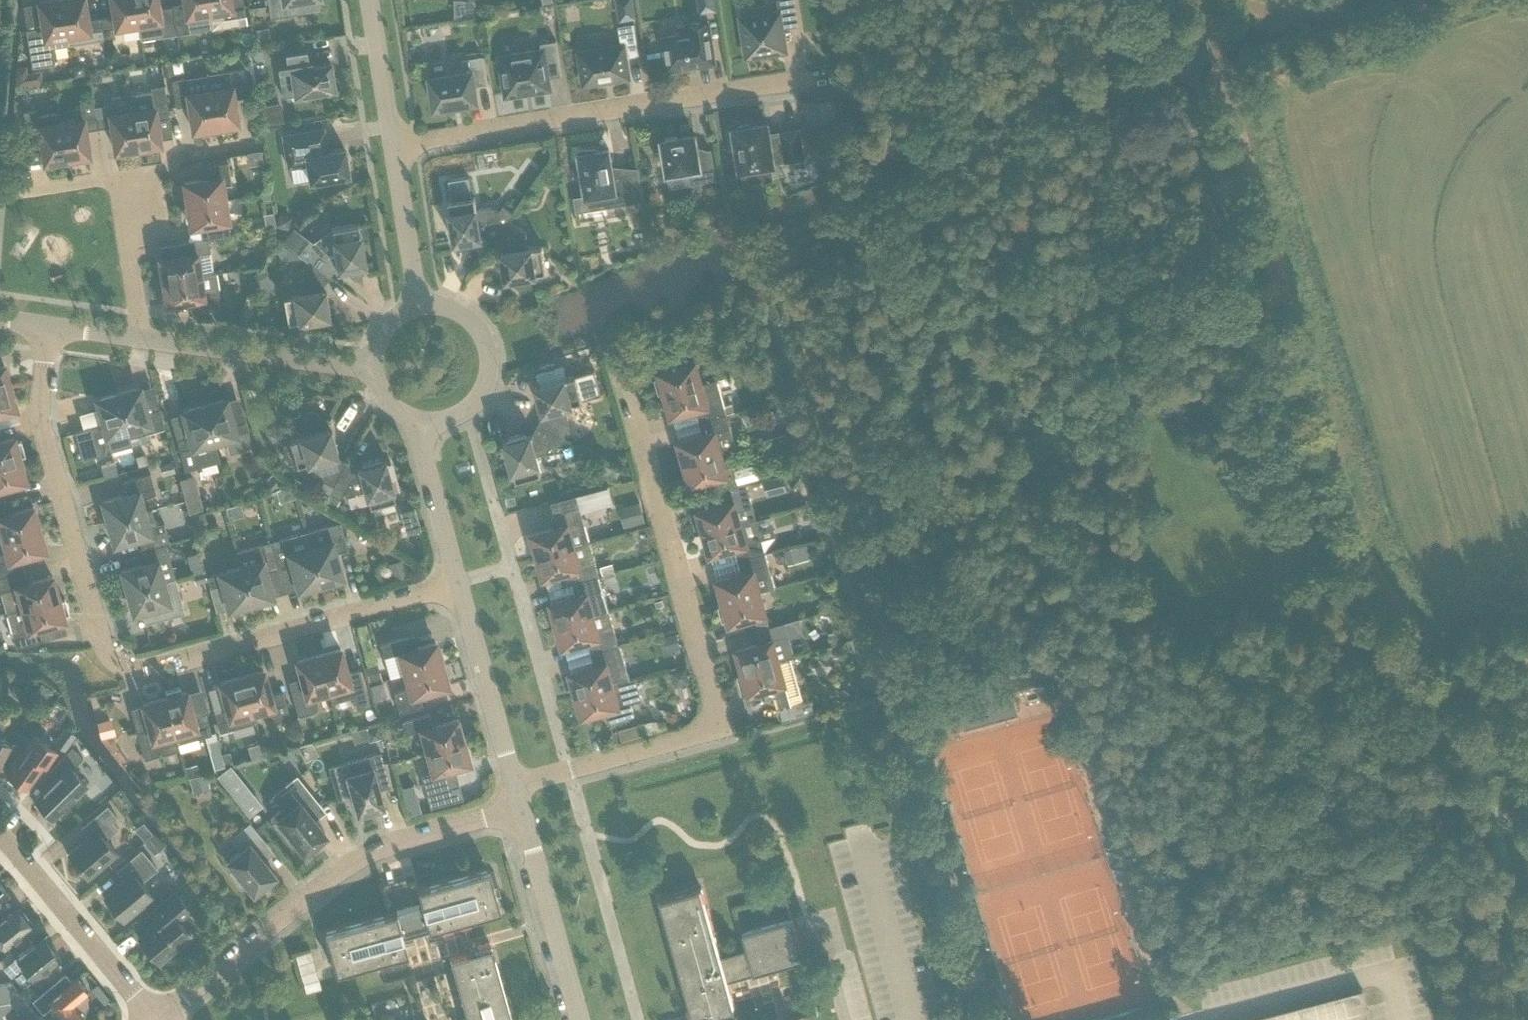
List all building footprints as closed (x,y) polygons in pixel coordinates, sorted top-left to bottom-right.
[(26,29),(32,67),(55,63),(54,48),(69,46),(67,35),(61,0),(43,0),(39,1),(43,26),(26,29)] [(67,35),(69,46),(104,40),(103,29),(101,17),(87,19),(84,0),(61,0),(67,35)] [(101,17),(103,29),(138,24),(134,0),(112,0),(114,15),(101,17)] [(172,6),(159,8),(157,0),(134,0),(138,24),(153,21),(155,37),(177,34),(174,18),(172,6)] [(172,6),(174,18),(177,34),(198,30),(195,14),(209,12),(207,0),(185,0),(185,3),(172,6)] [(223,10),(224,18),(246,14),(244,0),(207,0),(209,12),(223,10)] [(271,16),(298,12),(296,0),(297,0),(268,0),(271,16)] [(699,14),(717,11),(716,0),(697,0),(699,14)] [(747,57),(769,53),(770,55),(783,53),(783,51),(787,50),(783,27),(798,24),(794,0),(778,0),(780,11),(741,17),(747,57)] [(580,52),(585,84),(629,77),(626,57),(640,55),(634,23),(619,25),(622,45),(580,52)] [(668,70),(716,63),(710,23),(692,26),(693,33),(663,37),(668,70)] [(502,59),(507,93),(518,91),(518,94),(539,91),(538,88),(549,86),(548,77),(562,75),(557,40),(541,43),(542,49),(512,54),(512,57),(502,59)] [(313,64),(310,48),(276,54),(283,97),(335,88),(331,61),(313,64)] [(464,71),(430,76),(435,108),(478,101),(476,85),(488,83),(483,56),(462,59),(464,71)] [(207,74),(209,89),(215,126),(238,123),(234,98),(248,95),(244,67),(207,73),(207,74)] [(185,77),(171,79),(176,107),(189,105),(193,130),(215,126),(209,89),(187,93),(185,77)] [(150,90),(129,94),(130,100),(132,110),(138,147),(160,143),(156,118),(169,116),(167,104),(164,85),(150,87),(150,90)] [(75,119),(61,121),(67,158),(89,155),(85,129),(98,127),(96,115),(94,100),(80,102),(80,105),(75,106),(73,109),(75,119)] [(130,100),(95,105),(96,115),(98,127),(112,125),(116,150),(138,147),(132,110),(130,100)] [(267,126),(286,121),(281,105),(263,109),(267,126)] [(36,109),(23,111),(27,139),(40,137),(45,162),(67,158),(61,121),(59,112),(38,116),(36,109)] [(738,128),(734,128),(735,134),(731,134),(733,149),(737,148),(741,170),(775,164),(774,162),(804,157),(799,130),(770,135),(768,123),(750,126),(747,123),(740,125),(738,128)] [(324,128),(283,134),(288,166),(290,166),(293,182),(309,180),(310,181),(349,174),(347,161),(349,158),(348,153),(345,151),(344,147),(327,150),(324,128)] [(662,140),(668,173),(669,173),(670,174),(673,176),(682,175),(685,172),(685,171),(689,170),(692,183),(716,179),(711,149),(698,151),(696,135),(679,137),(676,136),(667,137),(665,139),(662,140)] [(581,161),(586,196),(604,193),(606,206),(632,202),(627,173),(614,175),(609,148),(597,150),(597,148),(579,149),(579,161),(581,161)] [(209,178),(184,181),(187,204),(225,198),(223,184),(231,183),(227,161),(207,165),(209,178)] [(499,212),(492,207),(477,209),(475,196),(472,196),(471,189),(451,192),(453,200),(449,200),(456,238),(453,239),(453,240),(459,239),(459,242),(479,239),(478,236),(484,235),(493,242),(510,219),(510,220),(515,213),(504,205),(499,212)] [(270,191),(261,192),(262,200),(271,199),(270,191)] [(225,198),(187,204),(191,226),(199,225),(201,238),(218,235),(230,233),(225,198)] [(504,254),(501,255),(504,274),(507,274),(508,280),(509,279),(509,277),(547,271),(543,245),(529,247),(526,231),(510,220),(510,219),(493,242),(503,249),(504,254)] [(361,263),(366,262),(366,261),(364,261),(357,223),(332,227),(334,241),(318,244),(306,260),(329,277),(336,267),(341,266),(342,269),(361,266),(361,263)] [(294,227),(283,242),(299,254),(310,238),(294,227)] [(208,238),(195,239),(183,241),(185,254),(160,258),(163,280),(200,274),(213,272),(208,238)] [(283,296),(287,321),(326,315),(326,317),(327,317),(327,311),(330,311),(326,291),(323,292),(322,286),(329,277),(306,260),(299,271),(304,275),(299,281),(301,292),(283,296)] [(200,274),(163,280),(166,303),(192,299),(193,312),(222,308),(216,272),(213,272),(200,274)] [(655,378),(659,392),(665,391),(666,393),(702,383),(696,362),(712,357),(708,344),(681,352),(684,365),(660,372),(661,376),(655,378)] [(10,386),(4,365),(0,366),(0,389),(10,386)] [(538,388),(535,389),(541,408),(544,408),(545,413),(539,423),(564,437),(570,425),(565,422),(568,416),(565,405),(602,394),(595,369),(567,377),(564,366),(538,373),(541,384),(539,385),(538,383),(537,383),(538,388)] [(696,408),(700,421),(721,415),(721,416),(728,413),(735,411),(732,403),(726,405),(718,379),(702,383),(666,393),(672,415),(696,408)] [(0,389),(0,413),(16,408),(10,386),(0,389)] [(140,387),(118,393),(128,429),(130,436),(165,427),(159,408),(147,411),(140,387)] [(128,429),(118,393),(96,399),(103,423),(90,427),(98,454),(132,445),(130,436),(128,429)] [(204,405),(214,441),(226,438),(230,451),(253,445),(246,419),(233,423),(226,398),(204,405)] [(214,441),(204,405),(182,411),(189,435),(177,439),(182,459),(185,470),(220,461),(214,441)] [(679,441),(685,463),(719,453),(738,448),(728,413),(721,416),(721,415),(700,421),(704,434),(679,441)] [(528,435),(527,432),(508,437),(509,440),(504,442),(504,443),(507,442),(517,480),(542,473),(537,455),(549,451),(552,445),(557,448),(564,437),(539,423),(534,433),(528,435)] [(315,476),(332,485),(346,461),(336,455),(334,450),(337,449),(332,430),(329,431),(327,425),(326,426),(327,428),(289,439),(290,442),(283,444),(288,463),(296,461),(297,464),(310,460),(315,476)] [(13,460),(20,458),(19,456),(25,454),(21,440),(15,441),(14,437),(0,441),(0,464),(13,460)] [(723,466),(719,453),(685,463),(691,485),(716,478),(719,490),(729,488),(737,485),(731,464),(723,466)] [(329,493),(340,498),(342,493),(366,491),(370,505),(395,498),(384,460),(387,459),(386,458),(381,460),(380,457),(361,462),(362,465),(356,467),(346,461),(332,485),(328,492),(329,493)] [(5,500),(1,487),(26,480),(20,458),(13,460),(0,464),(0,501),(5,500)] [(755,463),(735,469),(739,483),(759,477),(755,463)] [(127,493),(102,500),(108,522),(144,511),(141,499),(157,495),(150,473),(123,480),(127,493)] [(194,474),(178,478),(184,497),(188,512),(203,508),(199,493),(194,474)] [(782,475),(763,480),(767,495),(786,490),(782,475)] [(729,488),(719,490),(723,503),(698,510),(704,532),(739,522),(755,518),(745,483),(737,485),(729,488)] [(329,493),(325,501),(335,507),(340,498),(329,493)] [(5,500),(0,501),(0,539),(3,538),(30,530),(39,528),(33,506),(9,513),(7,507),(5,500)] [(625,527),(646,521),(641,501),(620,507),(625,527)] [(590,541),(586,526),(580,506),(553,514),(557,527),(532,533),(538,555),(590,541)] [(169,542),(164,522),(148,524),(144,511),(108,522),(114,543),(139,537),(143,549),(166,543),(169,542)] [(416,511),(402,513),(405,535),(419,533),(416,511)] [(739,522),(704,532),(711,554),(735,547),(739,560),(749,557),(765,552),(755,518),(739,522)] [(321,527),(306,531),(310,546),(320,583),(342,577),(335,552),(348,549),(340,521),(321,527)] [(30,530),(3,538),(6,550),(0,553),(0,576),(24,569),(21,556),(45,550),(39,528),(30,530)] [(320,583),(310,546),(306,531),(271,541),(279,568),(292,564),(299,589),(320,583)] [(236,550),(241,566),(251,602),(273,596),(266,571),(279,568),(271,541),(236,550)] [(569,570),(572,583),(600,575),(590,541),(538,555),(544,577),(569,570)] [(121,569),(127,591),(175,578),(166,543),(143,549),(146,562),(121,569)] [(798,547),(786,550),(789,564),(801,561),(798,547)] [(193,574),(204,571),(199,552),(188,555),(193,574)] [(739,560),(743,573),(718,580),(724,601),(759,591),(775,587),(765,552),(749,557),(739,560)] [(404,561),(390,566),(394,578),(409,572),(404,561)] [(613,563),(600,566),(603,574),(615,571),(613,563)] [(251,602),(241,566),(206,575),(208,581),(210,587),(222,584),(229,608),(251,602)] [(47,600),(58,597),(52,575),(28,582),(24,569),(0,576),(0,589),(6,612),(22,607),(47,600)] [(204,571),(193,574),(196,584),(208,581),(206,575),(205,571),(204,571)] [(615,571),(603,574),(605,582),(617,578),(615,571)] [(551,603),(557,624),(594,614),(609,610),(600,575),(572,583),(576,596),(551,603)] [(185,612),(175,578),(127,591),(133,613),(158,606),(162,619),(185,612)] [(755,616),(758,629),(769,626),(759,591),(724,601),(725,604),(719,606),(723,620),(729,619),(730,623),(755,616)] [(58,597),(47,600),(22,607),(26,620),(11,627),(16,646),(43,639),(40,626),(64,619),(63,615),(69,613),(65,598),(59,600),(58,597)] [(588,639),(592,652),(604,649),(612,647),(619,645),(609,610),(594,614),(557,624),(564,646),(588,639)] [(737,649),(743,671),(779,661),(795,656),(788,635),(785,622),(769,626),(758,629),(762,642),(737,649)] [(399,652),(405,673),(441,663),(435,641),(411,648),(407,636),(380,643),(384,656),(399,652)] [(571,672),(577,694),(613,684),(631,679),(621,644),(619,645),(612,647),(604,649),(592,652),(595,665),(571,672)] [(332,702),(353,696),(356,708),(370,704),(360,669),(347,673),(340,648),(318,654),(329,691),(332,702)] [(291,688),(294,700),(298,715),(313,711),(317,708),(317,704),(316,694),(329,691),(318,654),(297,660),(303,685),(291,688)] [(792,704),(779,661),(743,671),(744,673),(738,675),(742,690),(748,688),(749,693),(774,685),(780,708),(788,705),(791,716),(784,719),(784,720),(815,711),(811,698),(792,704)] [(448,685),(441,663),(405,673),(409,686),(394,693),(399,712),(426,705),(423,692),(448,685)] [(264,708),(270,723),(290,718),(283,690),(270,694),(263,669),(241,676),(252,712),(264,708)] [(214,710),(217,722),(220,731),(254,722),(252,712),(241,676),(219,682),(226,706),(214,710)] [(613,684),(577,694),(583,716),(608,709),(611,722),(635,715),(631,702),(642,700),(636,677),(631,679),(613,684)] [(42,683),(36,692),(46,698),(52,689),(42,683)] [(167,696),(164,697),(177,743),(212,733),(206,712),(193,716),(186,691),(182,692),(180,686),(165,691),(167,696)] [(149,728),(137,731),(144,759),(179,749),(177,743),(164,697),(142,703),(149,728)] [(432,725),(429,713),(401,720),(405,733),(420,729),(426,750),(463,740),(457,718),(432,725)] [(645,722),(634,725),(637,737),(648,734),(645,722)] [(378,725),(367,729),(370,741),(382,737),(378,725)] [(24,749),(6,774),(9,776),(8,779),(15,783),(18,782),(26,788),(43,764),(46,766),(57,751),(34,735),(24,749)] [(12,743),(0,737),(0,767),(12,743)] [(421,775),(427,795),(450,788),(444,769),(469,762),(463,740),(456,742),(426,750),(432,771),(421,775)] [(57,777),(35,799),(52,817),(87,783),(71,768),(83,757),(71,745),(50,769),(57,777)] [(221,750),(210,753),(214,768),(225,765),(222,754),(221,750)] [(230,751),(222,754),(225,765),(233,763),(230,751)] [(328,767),(337,797),(352,793),(358,813),(384,806),(378,784),(389,781),(381,752),(328,767)] [(230,765),(217,776),(228,790),(241,779),(230,765)] [(271,816),(301,854),(306,854),(319,844),(317,841),(326,834),(308,812),(320,803),(306,786),(297,775),(272,795),(282,807),(271,816)] [(68,854),(87,877),(117,852),(105,838),(118,828),(113,821),(117,817),(107,805),(81,827),(89,836),(68,854)] [(244,880),(253,892),(275,874),(257,852),(267,843),(250,821),(231,837),(241,850),(228,860),(234,868),(231,871),(241,883),(244,880)] [(157,868),(141,849),(117,870),(125,879),(104,897),(123,920),(153,895),(141,881),(157,868)] [(336,974),(408,954),(404,942),(403,936),(500,909),(488,869),(417,889),(421,905),(325,932),(325,933),(336,973),(336,974)] [(9,894),(0,883),(0,901),(9,894)] [(728,981),(805,960),(793,918),(743,932),(743,933),(747,948),(721,956),(702,887),(701,887),(700,887),(661,898),(660,899),(697,1019),(739,1019),(728,981)] [(156,923),(138,938),(158,963),(162,960),(164,960),(171,955),(171,952),(191,935),(179,920),(191,910),(175,891),(148,913),(156,923)] [(24,913),(22,915),(16,907),(0,920),(0,941),(5,947),(31,926),(29,923),(32,921),(24,913)] [(22,987),(60,956),(44,937),(36,944),(34,942),(4,965),(22,987)] [(412,939),(404,942),(408,954),(416,951),(412,939)] [(490,944),(449,955),(467,1019),(512,1019),(490,944)] [(77,976),(61,990),(54,982),(32,1000),(43,1012),(52,1005),(64,1019),(82,1019),(85,1018),(83,1015),(86,1006),(87,1002),(86,992),(88,990),(77,976)] [(5,1016),(13,1010),(7,1002),(10,1002),(25,999),(11,982),(0,984),(0,1019),(8,1019),(5,1016)] [(1246,1019),(1370,1019),(1362,990),(1246,1019)] [(36,1017),(38,1015),(25,999),(10,1002),(25,1019),(39,1019),(36,1017)] [(105,1005),(103,1008),(104,1012),(107,1014),(111,1013),(113,1010),(112,1006),(109,1004),(105,1005)]
